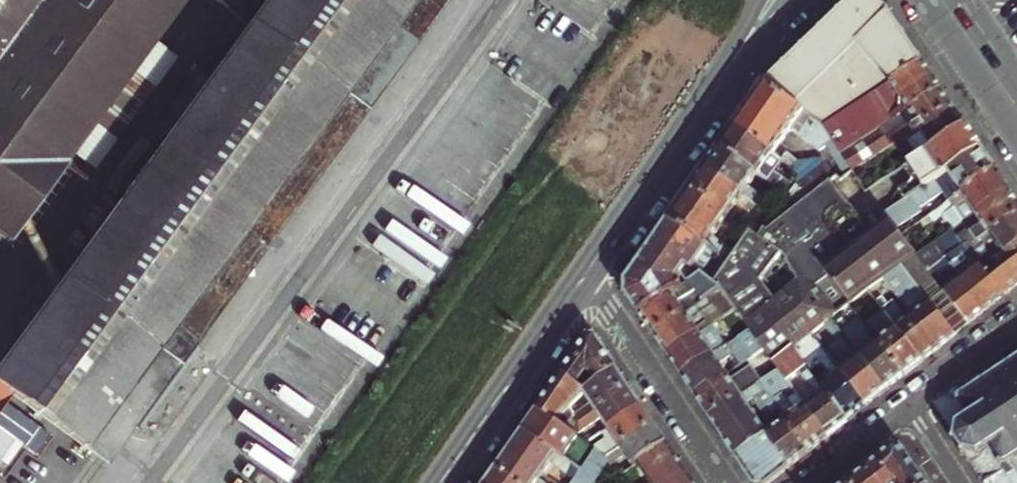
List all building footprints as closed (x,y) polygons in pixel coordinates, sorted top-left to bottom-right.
[(7,242),(186,0),(0,0),(0,237),(7,242)] [(48,365),(97,402),(112,384),(131,398),(116,417),(119,419),(148,440),(208,359),(179,338),(429,0),(269,0),(31,325),(62,347),(48,365)] [(764,86),(823,128),(922,62),(914,49),(881,0),(854,0),(853,0),(812,40),(764,86)] [(922,62),(823,128),(843,155),(941,89),(933,78),(922,62)] [(748,109),(735,129),(772,155),(797,173),(799,176),(799,180),(798,184),(797,188),(812,198),(833,184),(841,179),(843,183),(856,174),(843,155),(823,128),(764,86),(748,109)] [(947,98),(941,89),(843,155),(856,174),(901,142),(903,146),(910,142),(923,133),(920,129),(953,107),(947,98)] [(961,118),(953,107),(920,129),(923,133),(910,142),(921,158),(967,128),(961,118)] [(969,131),(967,128),(921,158),(906,168),(914,179),(900,189),(907,200),(981,150),(978,144),(969,131)] [(728,139),(720,150),(757,177),(772,187),(778,177),(764,167),(772,155),(735,129),(728,139)] [(713,160),(706,171),(743,197),(757,207),(764,198),(749,188),(757,177),(720,150),(713,160)] [(990,162),(981,150),(907,200),(887,214),(892,221),(898,229),(922,211),(920,208),(943,191),(950,200),(959,193),(995,170),(990,162)] [(1003,183),(995,170),(959,193),(950,200),(935,211),(939,217),(945,213),(946,215),(945,216),(949,222),(951,221),(956,227),(975,213),(1009,191),(1003,183)] [(698,182),(692,191),(729,218),(751,233),(760,239),(766,231),(735,209),(743,197),(706,171),(698,182)] [(813,334),(831,320),(850,305),(868,292),(885,280),(902,268),(918,256),(898,229),(892,221),(871,235),(833,184),(812,198),(797,188),(766,231),(760,239),(751,233),(737,254),(729,264),(714,284),(722,289),(736,308),(751,329),(766,349),(776,363),(794,349),(813,334)] [(680,208),(670,223),(710,251),(729,264),(737,254),(715,239),(729,218),(692,191),(680,208)] [(1009,191),(975,213),(956,227),(918,256),(930,271),(948,258),(965,245),(967,248),(1016,214),(1016,203),(1009,191)] [(967,248),(972,253),(981,264),(1004,255),(1016,246),(1016,214),(967,248)] [(626,296),(640,316),(673,294),(664,280),(683,272),(687,267),(691,270),(695,269),(700,265),(710,251),(670,223),(653,246),(626,284),(626,296)] [(995,304),(1006,295),(981,264),(976,268),(968,257),(972,253),(965,245),(948,258),(988,309),(995,304)] [(1004,255),(981,264),(1006,295),(1016,286),(1016,246),(1004,255)] [(930,271),(918,256),(902,268),(945,323),(953,317),(960,311),(930,271)] [(980,316),(988,309),(948,258),(930,271),(960,311),(970,324),(980,316)] [(948,341),(955,336),(945,323),(902,268),(885,280),(915,318),(939,349),(948,341)] [(690,282),(683,272),(664,280),(673,294),(690,282)] [(648,328),(653,336),(706,300),(722,289),(714,284),(701,275),(690,282),(673,294),(640,316),(648,328)] [(932,355),(939,349),(915,318),(885,280),(868,292),(874,299),(898,330),(923,361),(932,355)] [(661,347),(667,355),(712,325),(736,308),(722,289),(706,300),(653,336),(661,347)] [(856,313),(874,299),(868,292),(850,305),(856,313)] [(897,382),(906,375),(868,328),(856,313),(850,305),(831,320),(887,390),(897,382)] [(877,397),(887,390),(831,320),(813,334),(825,351),(868,405),(877,397)] [(916,367),(923,361),(898,330),(890,337),(876,322),(868,328),(906,375),(916,367)] [(131,398),(112,384),(97,402),(48,365),(62,347),(31,325),(0,366),(0,392),(91,458),(119,419),(116,417),(131,398)] [(675,367),(681,376),(726,346),(712,325),(667,355),(675,367)] [(689,386),(696,397),(728,375),(723,366),(737,357),(742,365),(766,349),(751,329),(726,346),(681,376),(689,386)] [(859,412),(868,405),(825,351),(813,334),(794,349),(850,419),(859,412)] [(584,394),(618,371),(595,337),(588,338),(574,359),(562,376),(578,389),(583,382),(586,386),(580,390),(584,394)] [(841,426),(850,419),(794,349),(776,363),(777,364),(781,370),(789,380),(800,370),(810,383),(801,390),(810,401),(806,404),(829,435),(841,426)] [(1004,367),(1002,365),(998,368),(999,370),(986,379),(984,377),(981,379),(981,378),(982,374),(979,373),(978,376),(938,403),(935,403),(935,406),(939,407),(951,424),(948,427),(951,430),(953,428),(959,429),(957,437),(955,437),(954,441),(958,442),(961,447),(964,451),(963,456),(968,457),(985,482),(1016,482),(1016,358),(1004,367)] [(703,408),(710,418),(736,401),(767,380),(781,370),(777,364),(762,375),(756,367),(741,377),(736,370),(728,375),(696,397),(703,408)] [(821,442),(829,435),(806,404),(789,380),(781,370),(767,380),(780,401),(789,418),(788,418),(810,451),(821,442)] [(597,412),(630,388),(625,380),(618,371),(584,394),(597,412)] [(578,389),(562,376),(547,397),(537,411),(555,423),(571,408),(571,407),(584,394),(580,390),(578,389)] [(717,428),(724,438),(780,401),(767,380),(736,401),(710,418),(717,428)] [(609,430),(643,407),(638,400),(630,388),(597,412),(609,430)] [(730,448),(736,455),(767,433),(788,418),(789,418),(780,401),(724,438),(730,448)] [(50,434),(4,402),(0,408),(0,467),(3,469),(20,444),(36,455),(50,434)] [(605,459),(655,425),(650,417),(643,407),(609,430),(604,434),(608,440),(593,450),(600,455),(605,459)] [(537,411),(530,422),(523,432),(582,472),(574,482),(596,482),(609,465),(605,459),(600,455),(593,450),(555,423),(537,411)] [(801,458),(810,451),(788,418),(767,433),(790,467),(801,458)] [(637,464),(668,443),(662,435),(655,425),(605,459),(609,465),(611,467),(627,456),(634,466),(637,464)] [(523,432),(516,442),(508,452),(544,477),(552,465),(570,477),(565,482),(574,482),(582,472),(523,432)] [(790,467),(767,433),(736,455),(754,482),(770,482),(777,477),(790,467)] [(686,471),(676,456),(668,443),(637,464),(651,482),(668,482),(686,471)] [(923,478),(904,449),(896,446),(882,458),(870,467),(881,482),(926,482),(923,478)] [(508,452),(501,462),(495,471),(513,482),(543,482),(540,481),(544,477),(508,452)] [(870,467),(859,476),(850,482),(881,482),(870,467)] [(495,471),(489,481),(487,482),(513,482),(495,471)] [(686,471),(668,482),(694,482),(686,471)]
